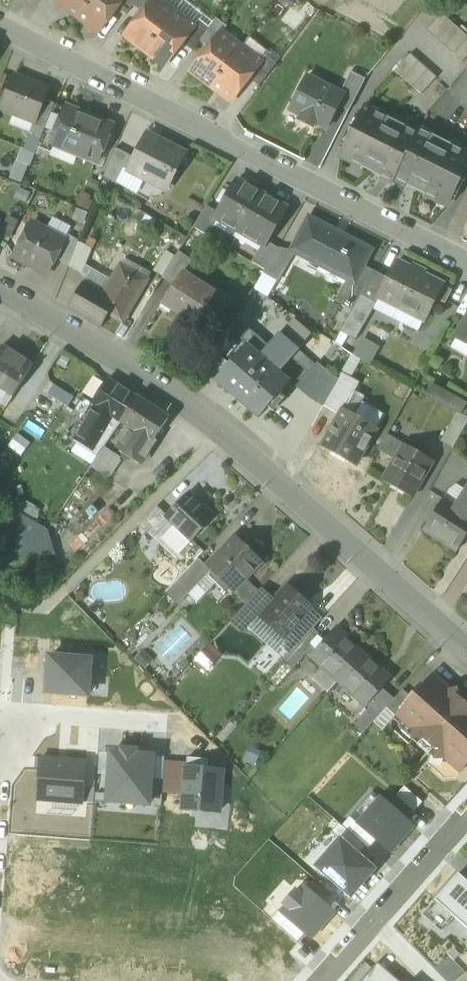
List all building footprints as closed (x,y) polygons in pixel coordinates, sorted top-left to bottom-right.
[(78,18),(91,0),(60,0),(58,2),(78,18)] [(78,18),(98,33),(117,7),(123,0),(91,0),(78,18)] [(135,4),(138,0),(123,0),(117,7),(127,15),(135,4)] [(145,51),(176,12),(160,0),(153,0),(145,11),(125,36),(145,51)] [(135,4),(145,11),(153,0),(138,0),(135,4)] [(195,27),(176,12),(145,51),(165,67),(185,41),(195,27)] [(463,62),(466,57),(466,35),(442,13),(427,31),(463,62)] [(219,16),(209,29),(203,37),(213,44),(222,32),(229,23),(219,16)] [(195,48),(203,37),(209,29),(200,21),(195,27),(185,41),(195,48)] [(192,72),(212,87),(242,47),(222,32),(213,44),(192,72)] [(262,62),(242,47),(212,87),(231,102),(253,74),(262,62)] [(395,71),(422,95),(437,77),(411,53),(395,71)] [(253,74),(263,82),(279,61),(268,54),(262,62),(253,74)] [(339,106),(350,111),(366,79),(352,72),(341,94),(344,96),(339,106)] [(35,121),(44,99),(48,90),(14,76),(2,107),(35,121)] [(316,123),(328,129),(339,106),(344,96),(341,94),(307,77),(291,110),(303,116),(300,120),(313,127),(316,123)] [(30,133),(42,138),(55,104),(44,99),(35,121),(30,133)] [(68,109),(55,104),(42,138),(54,143),(68,109)] [(95,164),(96,164),(113,122),(112,122),(110,126),(69,109),(71,105),(69,105),(68,109),(54,143),(52,147),(54,147),(56,143),(96,160),(95,164)] [(112,122),(71,105),(69,109),(110,126),(112,122)] [(393,183),(395,179),(418,133),(366,107),(341,157),(393,183)] [(418,133),(395,179),(446,206),(466,165),(466,153),(420,129),(418,133)] [(146,179),(167,189),(185,153),(166,144),(164,148),(146,139),(148,135),(147,134),(135,157),(129,170),(146,179)] [(164,148),(166,144),(148,135),(146,139),(164,148)] [(38,147),(52,153),(54,147),(52,147),(54,143),(42,138),(38,147)] [(56,143),(54,147),(95,164),(96,160),(56,143)] [(105,175),(116,182),(124,168),(130,155),(116,148),(105,175)] [(129,170),(135,157),(130,155),(124,168),(129,170)] [(124,168),(116,182),(138,195),(146,179),(129,170),(124,168)] [(89,178),(87,185),(98,190),(101,182),(89,178)] [(262,245),(265,246),(267,242),(287,208),(237,180),(218,214),(216,218),(219,219),(262,245)] [(20,188),(15,198),(27,203),(31,193),(20,188)] [(76,205),(87,210),(93,197),(82,192),(76,205)] [(194,228),(209,236),(219,219),(216,218),(218,214),(207,207),(194,228)] [(73,220),(84,224),(88,213),(77,209),(73,220)] [(0,233),(0,235),(10,240),(19,222),(8,216),(0,233)] [(53,217),(46,230),(66,240),(68,235),(72,227),(53,217)] [(292,250),(320,265),(322,262),(350,276),(356,279),(363,265),(371,249),(343,235),(341,238),(307,220),(292,250)] [(14,257),(47,275),(55,259),(66,240),(46,230),(33,223),(14,257)] [(55,259),(69,265),(78,241),(68,235),(66,240),(55,259)] [(93,246),(78,241),(69,265),(83,271),(86,264),(93,246)] [(252,262),(266,270),(277,250),(278,248),(267,242),(265,246),(262,245),(252,262)] [(289,256),(277,250),(266,270),(263,274),(275,281),(289,256)] [(153,271),(163,277),(175,257),(166,251),(153,271)] [(163,277),(174,284),(181,272),(187,276),(195,262),(179,252),(175,257),(163,277)] [(380,297),(425,319),(435,299),(442,284),(441,284),(396,261),(388,278),(379,296),(380,297)] [(346,284),(350,276),(322,262),(320,265),(317,270),(325,273),(325,274),(326,279),(333,283),(339,281),(339,280),(346,284)] [(87,276),(83,283),(103,295),(112,279),(86,264),(83,271),(82,274),(87,276)] [(112,279),(103,295),(116,303),(110,314),(123,322),(147,280),(120,264),(112,279)] [(375,271),(363,265),(356,279),(350,276),(346,284),(338,299),(354,308),(361,294),(375,271)] [(375,271),(361,294),(377,303),(380,297),(379,296),(388,278),(375,271)] [(197,324),(206,308),(215,293),(187,276),(181,272),(174,284),(162,303),(197,324)] [(435,299),(445,304),(453,288),(442,282),(441,284),(442,284),(435,299)] [(102,328),(110,314),(116,303),(103,295),(83,283),(68,308),(102,328)] [(231,302),(215,293),(206,308),(222,317),(231,302)] [(355,340),(377,303),(361,294),(354,308),(340,331),(355,340)] [(269,346),(261,355),(279,371),(292,358),(298,350),(312,334),(294,319),(281,334),(280,333),(269,346)] [(466,343),(466,319),(457,337),(466,343)] [(240,339),(247,345),(261,355),(269,346),(250,328),(240,339)] [(374,362),(382,346),(367,338),(358,354),(374,362)] [(15,393),(33,365),(3,345),(0,350),(0,383),(15,393)] [(291,382),(279,371),(261,355),(247,345),(215,381),(233,396),(234,395),(259,418),(291,382)] [(316,365),(298,350),(292,358),(309,373),(316,365)] [(309,397),(323,406),(338,379),(324,371),(317,364),(316,365),(309,373),(296,387),(309,397)] [(350,385),(338,379),(323,406),(334,412),(350,385)] [(93,403),(97,405),(113,416),(122,421),(137,398),(108,380),(93,403)] [(0,383),(0,388),(13,397),(15,393),(0,383)] [(53,383),(47,394),(67,407),(74,397),(53,383)] [(7,407),(13,397),(0,388),(0,403),(7,407)] [(259,419),(259,418),(234,395),(233,396),(259,419)] [(124,423),(131,427),(154,442),(155,441),(155,440),(169,419),(137,398),(122,421),(124,423)] [(355,417),(376,429),(384,415),(363,403),(355,417)] [(102,434),(113,416),(97,405),(85,423),(102,434)] [(322,446),(355,465),(376,429),(355,417),(343,410),(322,446)] [(442,440),(454,447),(465,427),(453,420),(442,440)] [(79,441),(92,449),(102,434),(85,423),(75,438),(79,441)] [(156,441),(155,441),(154,442),(131,427),(119,446),(143,462),(156,441)] [(381,445),(398,455),(405,444),(388,434),(381,445)] [(92,449),(79,441),(72,453),(92,466),(100,454),(92,449)] [(384,481),(412,497),(433,460),(405,444),(398,455),(384,481)] [(92,466),(112,480),(123,464),(103,451),(100,454),(92,466)] [(465,490),(455,505),(460,508),(466,497),(466,491),(465,490)] [(168,517),(192,541),(215,517),(202,504),(200,506),(189,494),(191,492),(189,491),(166,514),(166,515),(168,517)] [(460,508),(455,505),(443,497),(423,528),(457,550),(466,535),(466,513),(460,508)] [(26,500),(18,512),(35,522),(42,510),(26,500)] [(140,523),(151,534),(168,517),(166,515),(166,514),(158,506),(140,523)] [(16,555),(56,555),(49,531),(35,522),(18,512),(16,511),(16,555)] [(175,558),(192,541),(168,517),(151,534),(175,558)] [(212,570),(233,591),(246,578),(263,561),(237,536),(207,566),(212,570)] [(189,594),(208,575),(212,570),(207,566),(199,558),(194,563),(204,572),(188,590),(177,580),(166,592),(179,605),(189,594)] [(177,580),(188,590),(204,572),(194,563),(177,580)] [(208,575),(189,594),(198,603),(217,584),(208,575)] [(248,603),(259,591),(246,578),(233,591),(247,604),(248,603)] [(259,591),(248,603),(258,611),(257,612),(262,617),(277,600),(262,587),(259,591)] [(262,617),(285,637),(312,608),(288,587),(277,600),(262,617)] [(232,621),(241,630),(257,612),(258,611),(248,603),(247,604),(232,621)] [(257,612),(241,630),(244,632),(257,636),(276,648),(285,637),(262,617),(257,612)] [(314,628),(302,642),(311,650),(308,654),(311,657),(327,639),(314,628)] [(323,667),(339,681),(363,653),(336,629),(327,639),(311,657),(323,667)] [(285,660),(294,669),(308,654),(311,650),(302,642),(285,660)] [(210,643),(195,660),(207,672),(223,655),(210,643)] [(154,661),(143,650),(135,659),(145,669),(154,661)] [(391,678),(363,653),(339,681),(367,706),(382,688),(391,678)] [(78,659),(50,656),(47,692),(88,696),(90,674),(94,675),(95,657),(78,656),(78,659)] [(294,669),(285,660),(269,679),(278,687),(294,669)] [(330,691),(339,681),(323,667),(314,677),(330,691)] [(461,773),(466,766),(466,704),(433,674),(412,697),(396,715),(411,729),(422,729),(422,739),(434,749),(438,749),(444,749),(445,759),(461,773)] [(382,688),(367,706),(370,709),(373,706),(381,713),(387,707),(395,699),(382,688)] [(387,707),(396,715),(412,697),(403,689),(395,699),(387,707)] [(357,724),(365,731),(374,722),(381,713),(373,706),(370,709),(357,724)] [(381,713),(374,722),(383,730),(396,715),(387,707),(381,713)] [(250,746),(243,761),(256,766),(262,751),(250,746)] [(122,753),(112,753),(110,774),(109,794),(108,802),(150,805),(152,777),(153,756),(136,755),(137,751),(122,750),(122,753)] [(110,774),(112,753),(100,752),(98,773),(110,774)] [(166,757),(153,756),(152,777),(164,778),(165,761),(166,757)] [(188,758),(187,762),(185,795),(184,810),(219,813),(222,770),(208,769),(209,759),(188,758)] [(87,763),(41,759),(37,800),(84,803),(87,763)] [(163,793),(185,795),(187,762),(165,761),(164,778),(163,793)] [(423,803),(405,786),(397,795),(415,812),(423,803)] [(350,816),(359,824),(382,798),(373,790),(350,816)] [(108,802),(109,794),(96,793),(96,801),(108,802)] [(154,795),(154,805),(162,806),(162,796),(154,795)] [(377,840),(390,852),(413,826),(382,798),(359,824),(377,840)] [(366,847),(369,849),(377,840),(359,824),(350,816),(342,825),(366,847)] [(340,823),(332,832),(341,840),(358,856),(366,847),(342,825),(340,823)] [(318,866),(351,896),(374,870),(358,856),(341,840),(318,866)] [(301,883),(305,887),(319,900),(327,891),(309,874),(301,883)] [(435,900),(455,917),(466,928),(466,881),(459,874),(435,900)] [(334,912),(319,900),(305,887),(299,894),(296,890),(285,903),(288,907),(282,913),(306,934),(311,938),(334,912)] [(435,900),(423,915),(442,932),(455,917),(435,900)] [(298,943),(306,934),(282,913),(279,910),(271,919),(298,943)] [(378,962),(372,969),(383,977),(387,980),(400,980),(378,962)] [(372,969),(362,980),(379,980),(383,977),(372,969)]
